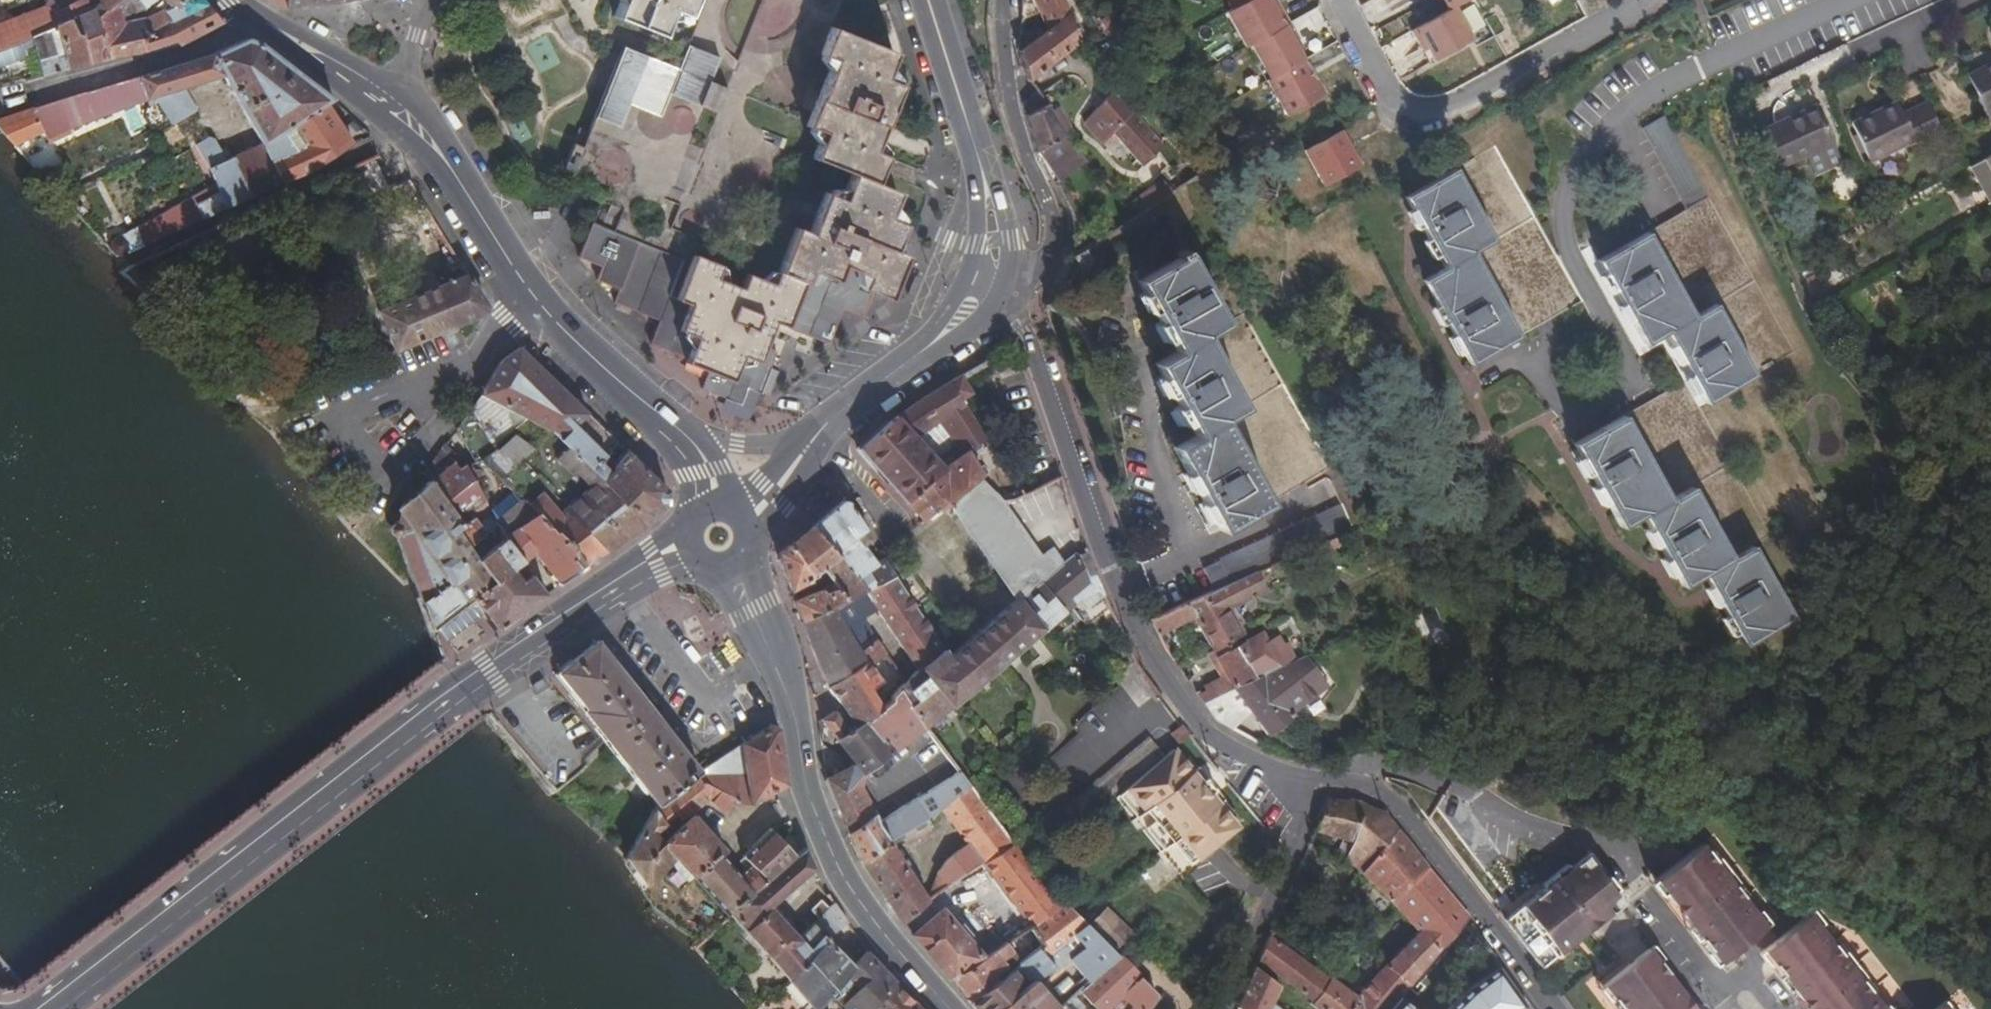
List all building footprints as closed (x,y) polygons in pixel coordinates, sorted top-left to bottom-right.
[(88,0),(87,0),(62,11),(66,22),(93,10),(88,0)] [(102,14),(96,6),(93,10),(111,59),(133,55),(155,49),(173,43),(181,46),(225,23),(214,11),(203,0),(165,0),(170,6),(147,19),(134,22),(126,24),(122,15),(143,9),(155,0),(118,0),(102,14)] [(96,6),(102,14),(118,0),(103,0),(96,6)] [(636,26),(660,35),(671,10),(687,16),(693,0),(647,0),(636,26)] [(1083,40),(1065,0),(1024,0),(1022,1),(1020,35),(1035,25),(1031,17),(1042,14),(1049,30),(1019,52),(1030,80),(1083,40)] [(1247,46),(1284,25),(1288,23),(1280,9),(1276,12),(1270,1),(1269,0),(1248,0),(1231,9),(1226,12),(1245,47),(1247,46)] [(1231,9),(1248,0),(1227,0),(1231,9)] [(1270,1),(1276,12),(1280,9),(1275,0),(1272,0),(1270,1)] [(1450,10),(1456,7),(1469,0),(1444,0),(1450,10)] [(23,43),(34,38),(33,37),(57,27),(56,26),(66,22),(62,11),(43,6),(0,23),(0,53),(23,43)] [(1419,46),(1425,43),(1435,61),(1474,40),(1456,7),(1450,10),(1412,32),(1419,46)] [(23,43),(25,47),(36,42),(46,75),(84,65),(111,59),(93,10),(66,22),(56,26),(57,27),(33,37),(34,38),(23,43)] [(1111,66),(1143,44),(1137,34),(1132,36),(1127,28),(1125,29),(1116,13),(1101,22),(1112,40),(1099,47),(1111,66)] [(1247,46),(1267,81),(1300,63),(1300,62),(1289,42),(1293,40),(1284,25),(1247,46)] [(844,307),(864,315),(873,292),(889,298),(906,255),(893,249),(904,223),(888,217),(898,191),(875,182),(886,156),(873,151),(900,84),(884,78),(894,52),(832,28),(821,55),(833,60),(807,127),(823,133),(813,158),(852,174),(842,199),(825,192),(809,233),(796,228),(773,283),(747,273),(742,287),(717,277),(728,251),(740,256),(796,116),(711,82),(721,58),(689,46),(680,69),(625,47),(623,51),(591,132),(581,128),(565,168),(575,171),(568,188),(590,196),(572,241),(584,246),(580,257),(605,267),(600,281),(621,289),(616,302),(661,320),(651,344),(687,358),(686,362),(709,372),(703,388),(742,403),(748,388),(760,393),(776,353),(764,349),(775,321),(830,343),(844,307)] [(0,120),(0,126),(16,144),(44,132),(50,143),(73,133),(71,128),(156,96),(174,124),(197,110),(183,88),(224,74),(264,144),(227,161),(215,139),(209,138),(198,145),(207,159),(215,174),(219,185),(137,229),(142,239),(129,245),(123,237),(119,237),(115,238),(112,240),(110,244),(109,247),(119,258),(313,168),(355,145),(328,104),(333,100),(259,43),(247,39),(213,56),(90,93),(85,92),(0,120)] [(25,47),(23,43),(0,53),(0,69),(29,58),(25,47)] [(1430,64),(1435,61),(1425,43),(1419,46),(1430,64)] [(1311,83),(1300,63),(1267,81),(1264,83),(1283,118),(1322,97),(1313,82),(1311,83)] [(1967,75),(1986,112),(1990,121),(1990,64),(1967,75)] [(1102,141),(1115,131),(1144,165),(1164,146),(1115,93),(1084,120),(1102,141)] [(1852,123),(1869,162),(1916,140),(1918,144),(1941,133),(1938,126),(1929,109),(1926,102),(1904,113),(1898,101),(1852,123)] [(1929,109),(1938,126),(1947,120),(1939,104),(1929,109)] [(1068,137),(1049,105),(1029,115),(1032,127),(1038,148),(1049,165),(1060,181),(1090,163),(1068,137)] [(1834,143),(1816,107),(1761,132),(1778,169),(1834,143)] [(1642,128),(1688,210),(1598,260),(1644,344),(1666,333),(1705,403),(1796,352),(1664,116),(1642,128)] [(1324,186),(1360,166),(1341,131),(1305,152),(1324,186)] [(25,154),(50,143),(44,132),(16,144),(25,154)] [(1582,302),(1496,146),(1405,196),(1445,268),(1424,280),(1470,364),(1582,302)] [(1985,158),(1971,166),(1990,202),(1990,170),(1985,158)] [(377,163),(351,173),(363,199),(388,189),(377,163)] [(137,229),(123,237),(129,245),(142,239),(137,229)] [(1333,467),(1246,312),(1227,323),(1187,252),(1186,253),(1183,248),(1175,253),(1177,258),(1138,280),(1177,351),(1155,363),(1194,434),(1172,445),(1219,530),(1269,502),(1333,467)] [(480,295),(468,275),(380,312),(397,351),(487,314),(489,308),(480,295)] [(613,547),(623,540),(635,532),(645,524),(667,507),(665,490),(641,466),(593,418),(588,414),(538,362),(522,345),(521,345),(504,359),(483,392),(477,401),(459,428),(479,462),(511,494),(491,509),(491,515),(507,538),(525,563),(538,554),(561,587),(566,583),(586,568),(594,561),(606,552),(613,547)] [(908,504),(945,469),(914,445),(935,424),(964,452),(967,450),(985,440),(962,407),(965,396),(970,392),(960,377),(897,416),(859,449),(884,476),(908,504)] [(1772,537),(1686,382),(1574,444),(1621,526),(1642,516),(1683,586),(1703,574),(1744,645),(1793,618),(1754,546),(1772,537)] [(461,523),(486,502),(466,466),(459,469),(445,445),(441,452),(426,473),(432,482),(461,523)] [(964,452),(945,469),(908,504),(918,514),(925,522),(949,503),(981,478),(983,476),(967,450),(964,452)] [(1039,556),(1002,502),(981,478),(949,503),(967,529),(1015,597),(1063,564),(1051,547),(1039,556)] [(393,530),(415,582),(435,634),(439,631),(478,602),(476,600),(498,582),(481,558),(471,544),(461,530),(463,528),(463,526),(461,524),(461,523),(432,482),(402,505),(393,530)] [(833,509),(818,520),(865,591),(896,575),(884,557),(874,563),(861,545),(871,538),(845,499),(833,509)] [(491,515),(486,502),(461,523),(461,524),(463,526),(463,528),(461,530),(471,544),(485,534),(478,523),(491,515)] [(1214,591),(1243,578),(1353,529),(1342,504),(1219,558),(1220,562),(1204,569),(1214,591)] [(823,567),(839,588),(847,601),(865,591),(818,520),(804,532),(789,544),(806,563),(814,573),(823,567)] [(525,563),(507,538),(481,558),(498,582),(476,600),(478,602),(483,611),(499,632),(525,613),(548,596),(534,575),(521,583),(513,571),(525,563)] [(806,563),(789,544),(782,550),(778,553),(779,560),(790,591),(810,580),(806,563)] [(1089,582),(1098,575),(1086,547),(1077,554),(1089,582)] [(1089,582),(1077,554),(1063,564),(1015,597),(948,652),(900,692),(926,726),(1080,598),(1087,607),(1105,593),(1098,575),(1089,582)] [(534,575),(525,563),(513,571),(521,583),(534,575)] [(896,575),(865,591),(877,609),(917,670),(902,685),(898,689),(900,692),(948,652),(896,575)] [(1251,597),(1243,578),(1214,591),(1150,619),(1159,636),(1195,618),(1213,651),(1235,639),(1244,633),(1231,607),(1251,597)] [(797,610),(802,622),(844,603),(847,601),(839,588),(824,594),(820,589),(794,600),(797,610)] [(865,591),(847,601),(844,603),(802,622),(812,650),(825,687),(827,686),(867,661),(862,650),(877,640),(864,616),(877,609),(865,591)] [(478,602),(439,631),(446,640),(466,625),(483,611),(478,602)] [(1199,695),(1204,703),(1282,667),(1279,661),(1277,657),(1289,650),(1279,633),(1267,641),(1261,631),(1239,644),(1216,657),(1227,675),(1203,686),(1205,690),(1199,695)] [(1235,639),(1213,651),(1216,657),(1239,644),(1235,639)] [(886,656),(877,640),(862,650),(867,661),(827,686),(842,706),(856,726),(882,708),(870,687),(882,680),(872,666),(886,656)] [(685,782),(699,771),(597,641),(578,655),(559,671),(588,708),(585,711),(614,747),(658,803),(685,782)] [(1279,661),(1282,667),(1306,656),(1325,647),(1322,641),(1279,661)] [(1330,685),(1306,656),(1282,667),(1204,703),(1216,720),(1234,730),(1251,712),(1267,734),(1296,715),(1294,712),(1330,685)] [(827,775),(850,833),(876,816),(892,844),(905,836),(929,822),(932,820),(929,816),(937,812),(946,807),(972,787),(926,726),(900,692),(898,689),(893,694),(891,701),(882,708),(856,726),(842,706),(822,719),(855,762),(846,767),(843,763),(832,768),(835,773),(827,775)] [(733,794),(733,802),(750,804),(776,791),(788,784),(783,754),(779,729),(771,725),(735,748),(699,771),(685,782),(699,797),(704,793),(733,794)] [(1177,736),(1185,745),(1197,737),(1189,727),(1177,736)] [(1076,801),(1091,820),(1120,797),(1170,757),(1156,738),(1076,801)] [(1179,750),(1170,757),(1120,797),(1183,876),(1222,844),(1226,849),(1232,844),(1228,839),(1241,829),(1224,807),(1229,802),(1204,769),(1197,774),(1179,750)] [(658,803),(653,807),(624,860),(644,892),(679,857),(695,876),(697,875),(732,913),(796,856),(774,831),(743,863),(749,868),(740,875),(721,853),(724,850),(694,816),(664,842),(656,831),(663,825),(667,831),(673,826),(670,822),(680,813),(684,818),(708,801),(724,812),(733,802),(733,794),(704,793),(699,797),(685,782),(658,803)] [(938,876),(929,900),(984,862),(1015,841),(972,787),(946,807),(960,825),(958,826),(971,844),(951,859),(938,876)] [(1418,930),(1387,963),(1410,985),(1435,955),(1467,917),(1388,814),(1360,802),(1327,798),(1313,832),(1340,838),(1351,841),(1345,858),(1400,909),(1418,930)] [(939,816),(937,812),(929,816),(932,820),(939,816)] [(892,844),(876,816),(850,833),(855,845),(863,862),(892,844)] [(933,828),(929,822),(905,836),(909,843),(933,828)] [(1340,838),(1337,850),(1345,858),(1351,841),(1340,838)] [(1033,925),(1069,902),(1036,864),(1015,841),(984,862),(1033,925)] [(1727,871),(1704,842),(1684,857),(1655,880),(1719,964),(1768,925),(1746,896),(1727,871)] [(881,890),(903,922),(929,900),(892,844),(863,862),(881,890)] [(1222,844),(1183,876),(1186,880),(1226,849),(1222,844)] [(791,977),(828,936),(837,925),(834,922),(842,913),(835,903),(830,908),(822,899),(811,910),(819,919),(800,937),(770,905),(814,868),(805,848),(796,856),(732,913),(791,977)] [(1587,855),(1503,919),(1540,966),(1575,940),(1623,903),(1587,855)] [(1140,868),(1151,891),(1176,879),(1165,857),(1140,868)] [(1046,956),(1084,926),(1069,902),(1033,925),(1044,946),(1041,949),(1046,956)] [(923,946),(952,979),(954,978),(1005,944),(994,931),(974,948),(967,940),(972,936),(962,924),(957,928),(942,910),(914,934),(923,946)] [(837,925),(845,917),(842,913),(834,922),(837,925)] [(1871,990),(1853,966),(1812,913),(1763,951),(1808,1008),(1886,1008),(1871,990)] [(1116,923),(1097,940),(1112,955),(1131,937),(1116,923)] [(1075,965),(1091,984),(1117,960),(1112,955),(1097,940),(1084,926),(1046,956),(1055,966),(1052,968),(1055,971),(1085,947),(1089,953),(1075,965)] [(828,936),(791,977),(789,979),(813,1008),(830,991),(855,964),(828,936)] [(1318,1008),(1347,1008),(1357,996),(1330,977),(1329,979),(1268,936),(1257,960),(1314,1001),(1311,1004),(1318,1008)] [(1019,957),(1007,942),(1005,944),(954,978),(961,986),(971,998),(1002,976),(999,972),(1019,957)] [(1628,966),(1606,982),(1602,985),(1621,1008),(1699,1008),(1696,1005),(1651,947),(1628,966)] [(1052,968),(1055,966),(1046,956),(1041,949),(1002,976),(971,998),(970,1000),(978,1008),(999,1008),(1014,997),(1008,989),(1021,978),(1020,976),(1024,973),(1032,983),(1034,982),(1052,968)] [(896,981),(881,966),(867,950),(855,964),(830,991),(836,997),(834,999),(846,1008),(869,1008),(896,981)] [(1117,960),(1091,984),(1077,997),(1088,1008),(1111,1008),(1120,1000),(1129,1008),(1151,1008),(1154,1005),(1153,999),(1117,960)] [(1357,996),(1372,1008),(1390,1008),(1403,993),(1410,985),(1387,963),(1357,996)] [(1273,999),(1280,985),(1255,967),(1243,994),(1237,1008),(1269,1008),(1273,999)] [(1504,967),(1473,984),(1447,1008),(1526,1008),(1533,1005),(1504,967)] [(918,1005),(906,992),(896,981),(869,1008),(913,1008),(918,1005)] [(1014,997),(999,1008),(1058,1008),(1034,982),(1032,983),(1014,997)] [(1403,993),(1390,1008),(1423,1008),(1403,993)] [(1357,996),(1347,1008),(1372,1008),(1357,996)]
